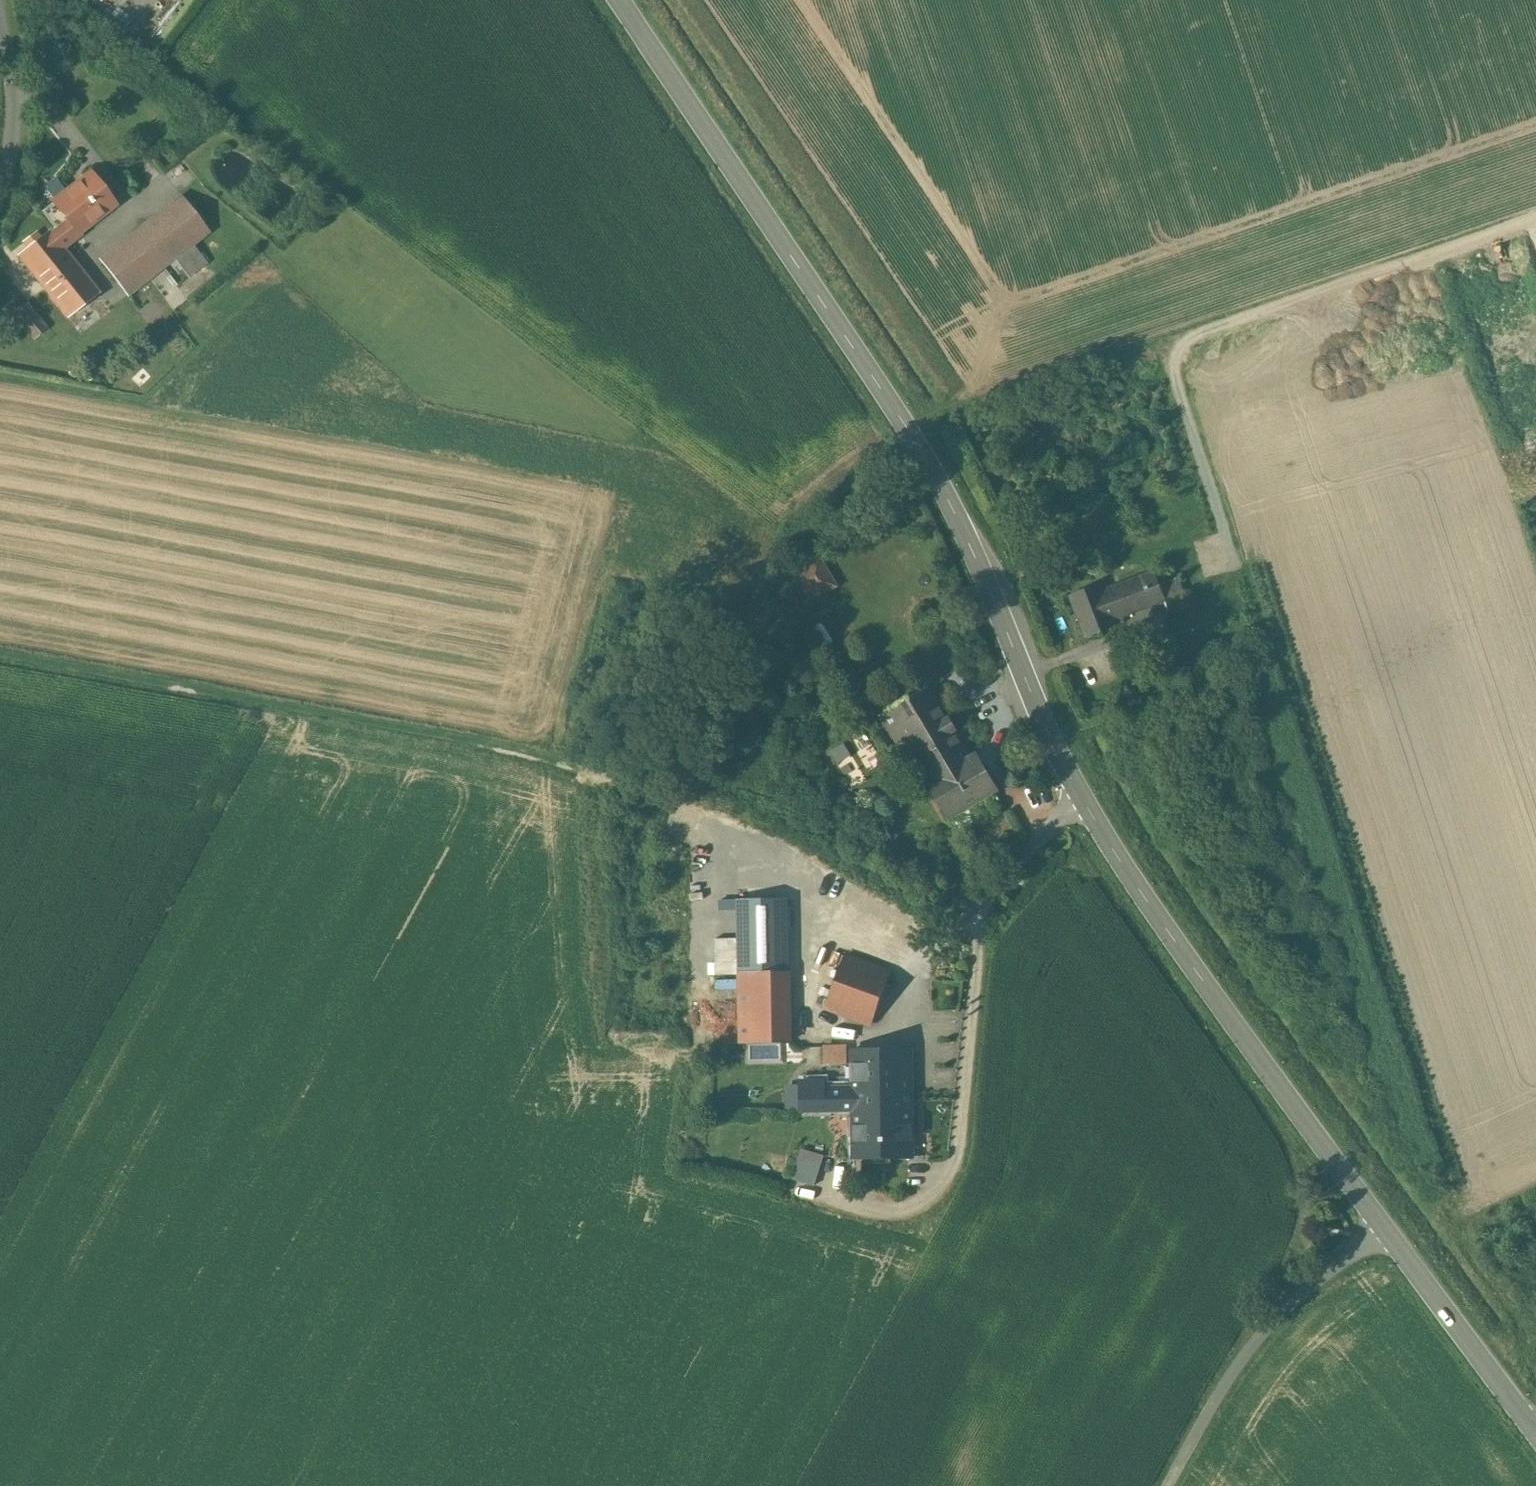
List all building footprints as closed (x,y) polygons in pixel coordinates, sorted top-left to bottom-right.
[(90,174),(53,203),(68,220),(78,234),(114,205),(90,174)] [(211,231),(182,195),(101,261),(128,293),(174,256),(189,273),(206,259),(194,244),(211,231)] [(55,231),(68,220),(53,203),(40,213),(55,231)] [(80,237),(78,234),(68,220),(55,231),(51,233),(49,231),(40,239),(27,247),(18,255),(68,319),(99,295),(64,250),(80,237)] [(24,242),(27,247),(40,239),(35,233),(24,242)] [(46,328),(25,304),(12,315),(36,344),(44,337),(40,333),(46,328)] [(824,587),(811,564),(784,579),(799,602),(824,587)] [(1154,566),(1111,586),(1125,616),(1168,596),(1174,610),(1195,601),(1181,570),(1160,579),(1154,566)] [(1125,619),(1125,616),(1111,586),(1103,590),(1100,583),(1068,598),(1085,637),(1125,619)] [(946,721),(928,688),(882,715),(898,743),(906,739),(929,776),(926,778),(949,818),(996,790),(976,757),(970,760),(952,733),(956,730),(948,718),(946,721)] [(890,973),(844,956),(825,1007),(872,1025),(890,973)] [(789,971),(739,971),(741,1042),(790,1041),(789,971)] [(853,1051),(854,1089),(854,1110),(854,1157),(912,1157),(911,1050),(853,1051)] [(824,1110),(854,1110),(854,1089),(824,1089),(824,1110)] [(817,1158),(799,1153),(793,1179),(811,1183),(817,1158)]
